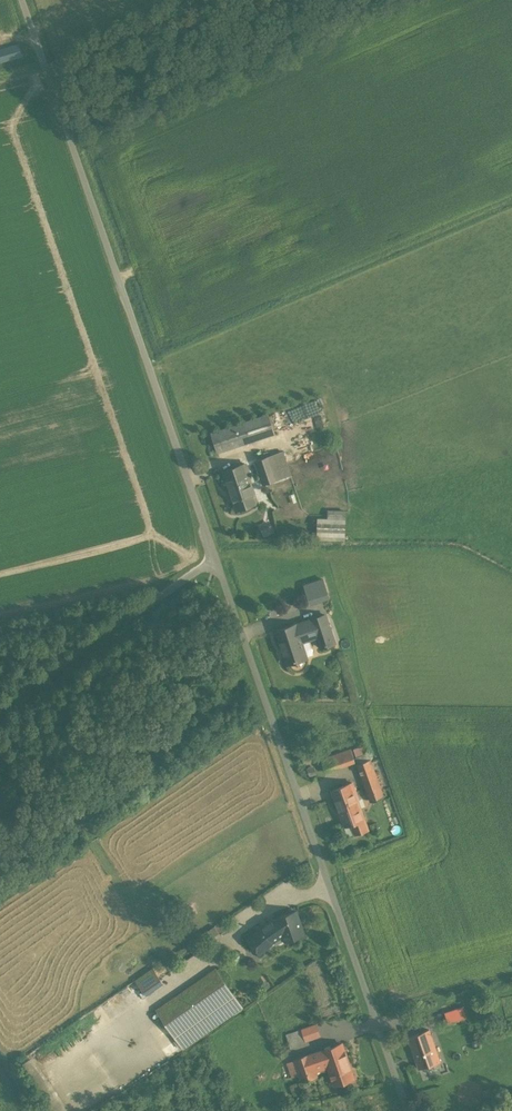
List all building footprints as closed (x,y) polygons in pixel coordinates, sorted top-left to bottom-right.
[(0,49),(0,61),(21,55),(18,44),(0,49)] [(268,414),(211,433),(217,452),(274,433),(268,414)] [(282,451),(255,460),(263,484),(290,475),(282,451)] [(246,463),(224,471),(236,509),(256,502),(248,477),(250,476),(246,463)] [(346,511),(329,510),(328,514),(328,519),(318,518),(318,534),(345,535),(346,511)] [(310,604),(330,598),(324,577),(303,583),(310,604)] [(325,615),(311,619),(316,637),(320,647),(334,642),(325,615)] [(311,619),(276,631),(287,663),(306,657),(301,642),(316,637),(311,619)] [(351,751),(322,761),(325,770),(354,759),(351,751)] [(383,796),(368,754),(355,759),(370,801),(383,796)] [(352,783),(332,790),(344,826),(352,823),(363,819),(356,799),(358,799),(352,783)] [(363,819),(352,823),(355,833),(367,829),(363,819)] [(296,911),(277,917),(281,928),(285,940),(304,934),(296,911)] [(262,927),(248,939),(260,952),(270,943),(271,940),(268,937),(281,928),(277,917),(262,927)] [(136,977),(145,994),(163,984),(154,967),(136,977)] [(216,970),(157,1010),(183,1047),(241,1007),(216,970)] [(448,1022),(467,1018),(465,1006),(445,1010),(448,1022)] [(316,1024),(302,1029),(306,1040),(320,1036),(316,1024)] [(429,1029),(408,1036),(419,1068),(440,1061),(429,1029)] [(301,1030),(286,1035),(287,1039),(302,1034),(301,1030)] [(302,1034),(287,1039),(290,1047),(305,1042),(302,1034)] [(342,1043),(309,1054),(314,1068),(325,1064),(325,1063),(327,1062),(334,1084),(354,1077),(342,1043)] [(309,1054),(295,1059),(295,1060),(300,1074),(302,1081),(317,1076),(314,1068),(309,1054)] [(295,1060),(287,1062),(292,1077),(300,1074),(295,1060)]
